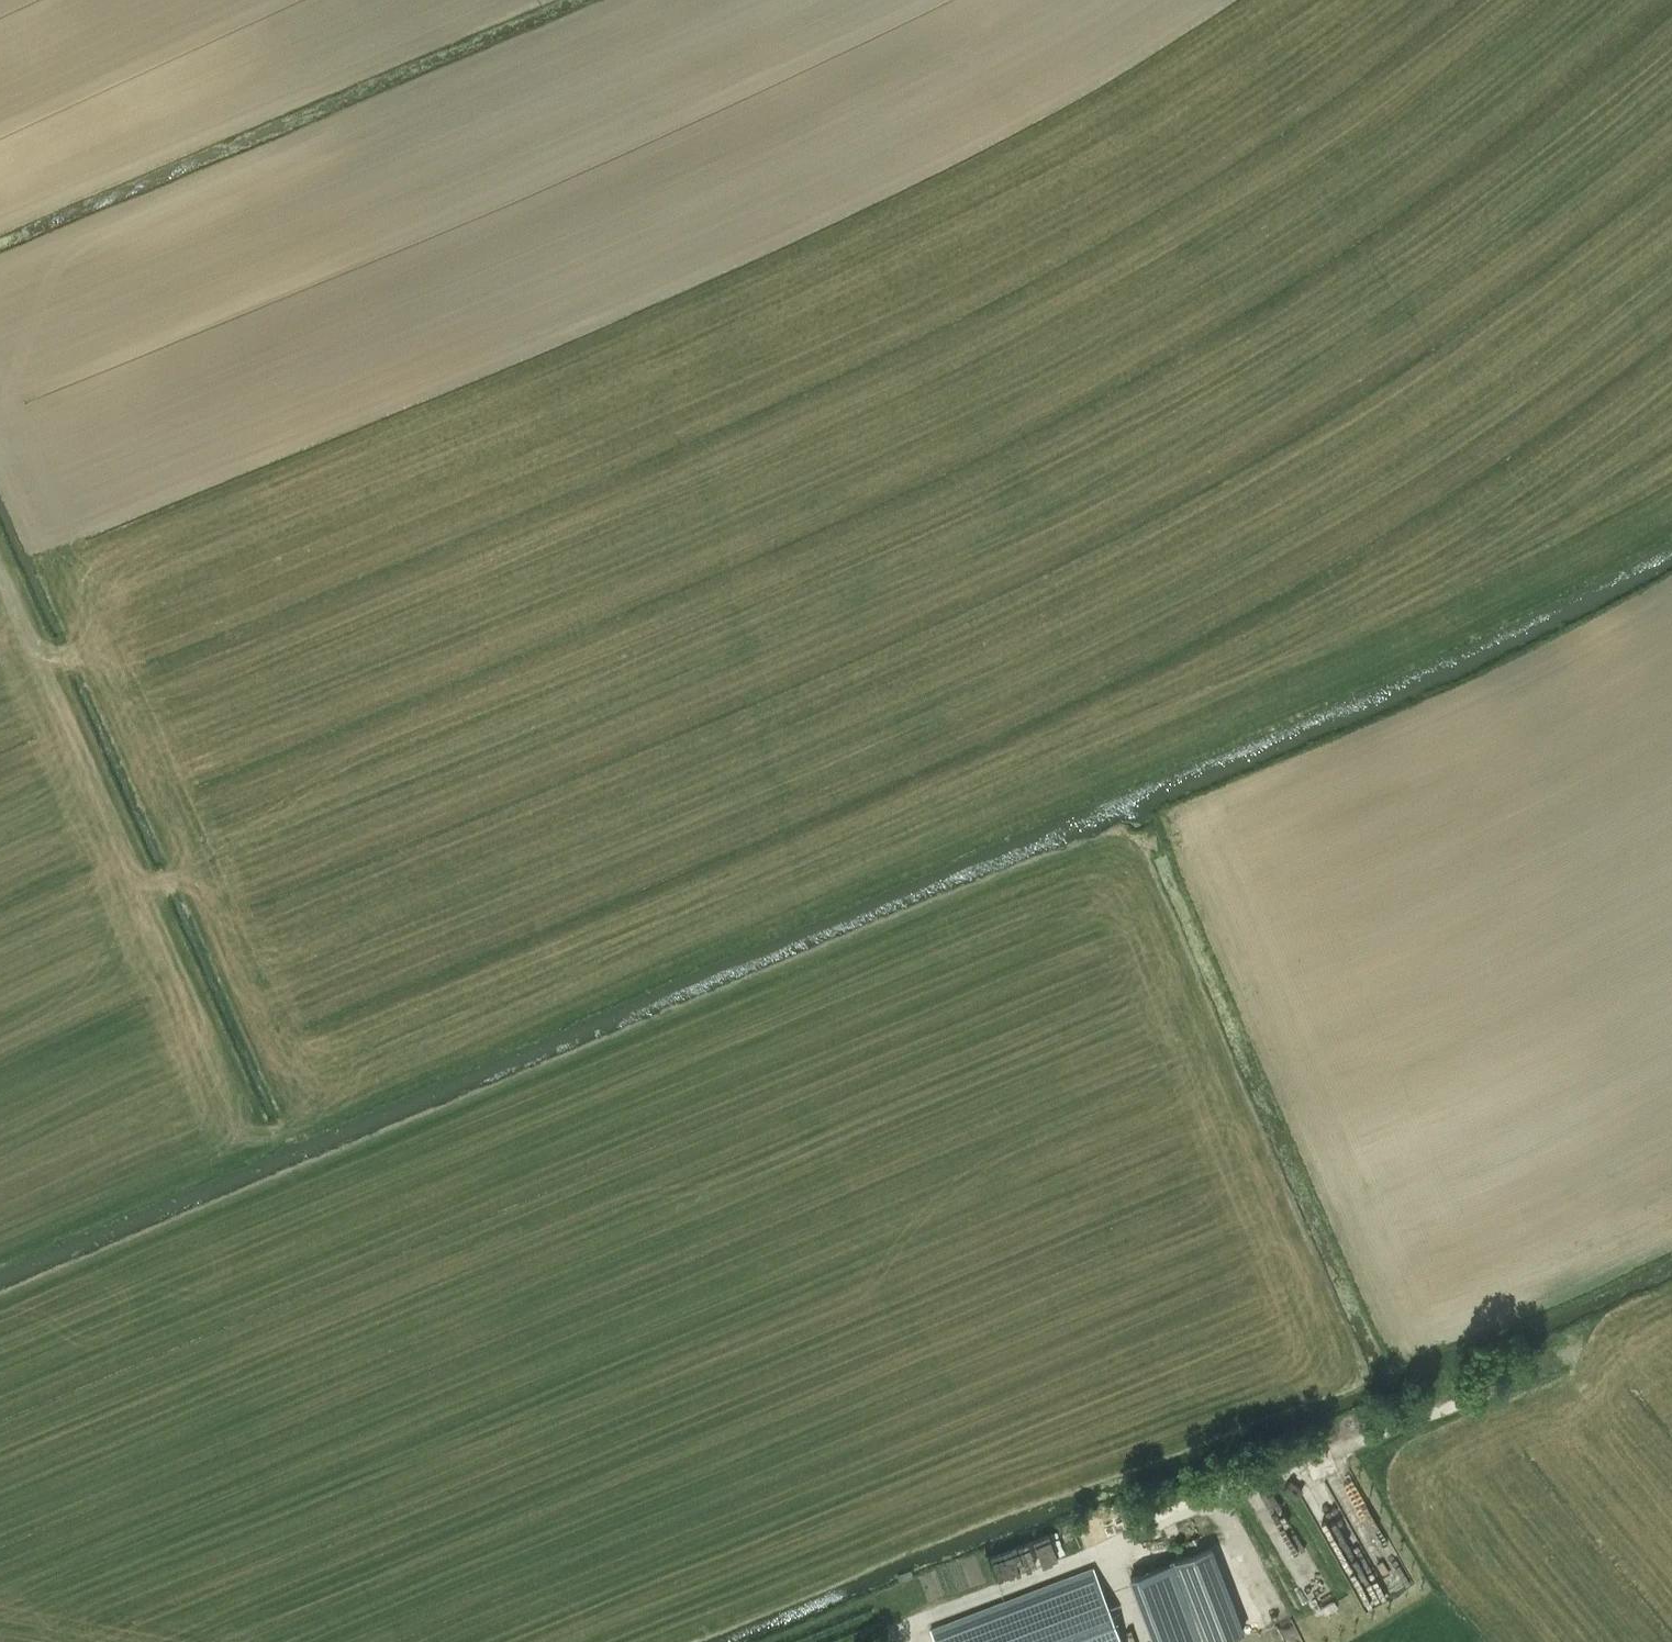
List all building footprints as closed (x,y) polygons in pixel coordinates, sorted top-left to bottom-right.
[(1272,1484),(1249,1499),(1263,1520),(1274,1513),(1294,1543),(1306,1535),(1272,1484)] [(1053,1530),(1000,1554),(1010,1577),(1063,1553),(1053,1530)] [(1245,1635),(1210,1544),(1171,1560),(1171,1561),(1129,1578),(1153,1641),(1223,1641),(1231,1639),(1245,1635)] [(1093,1567),(931,1628),(936,1641),(1122,1641),(1093,1567)]
